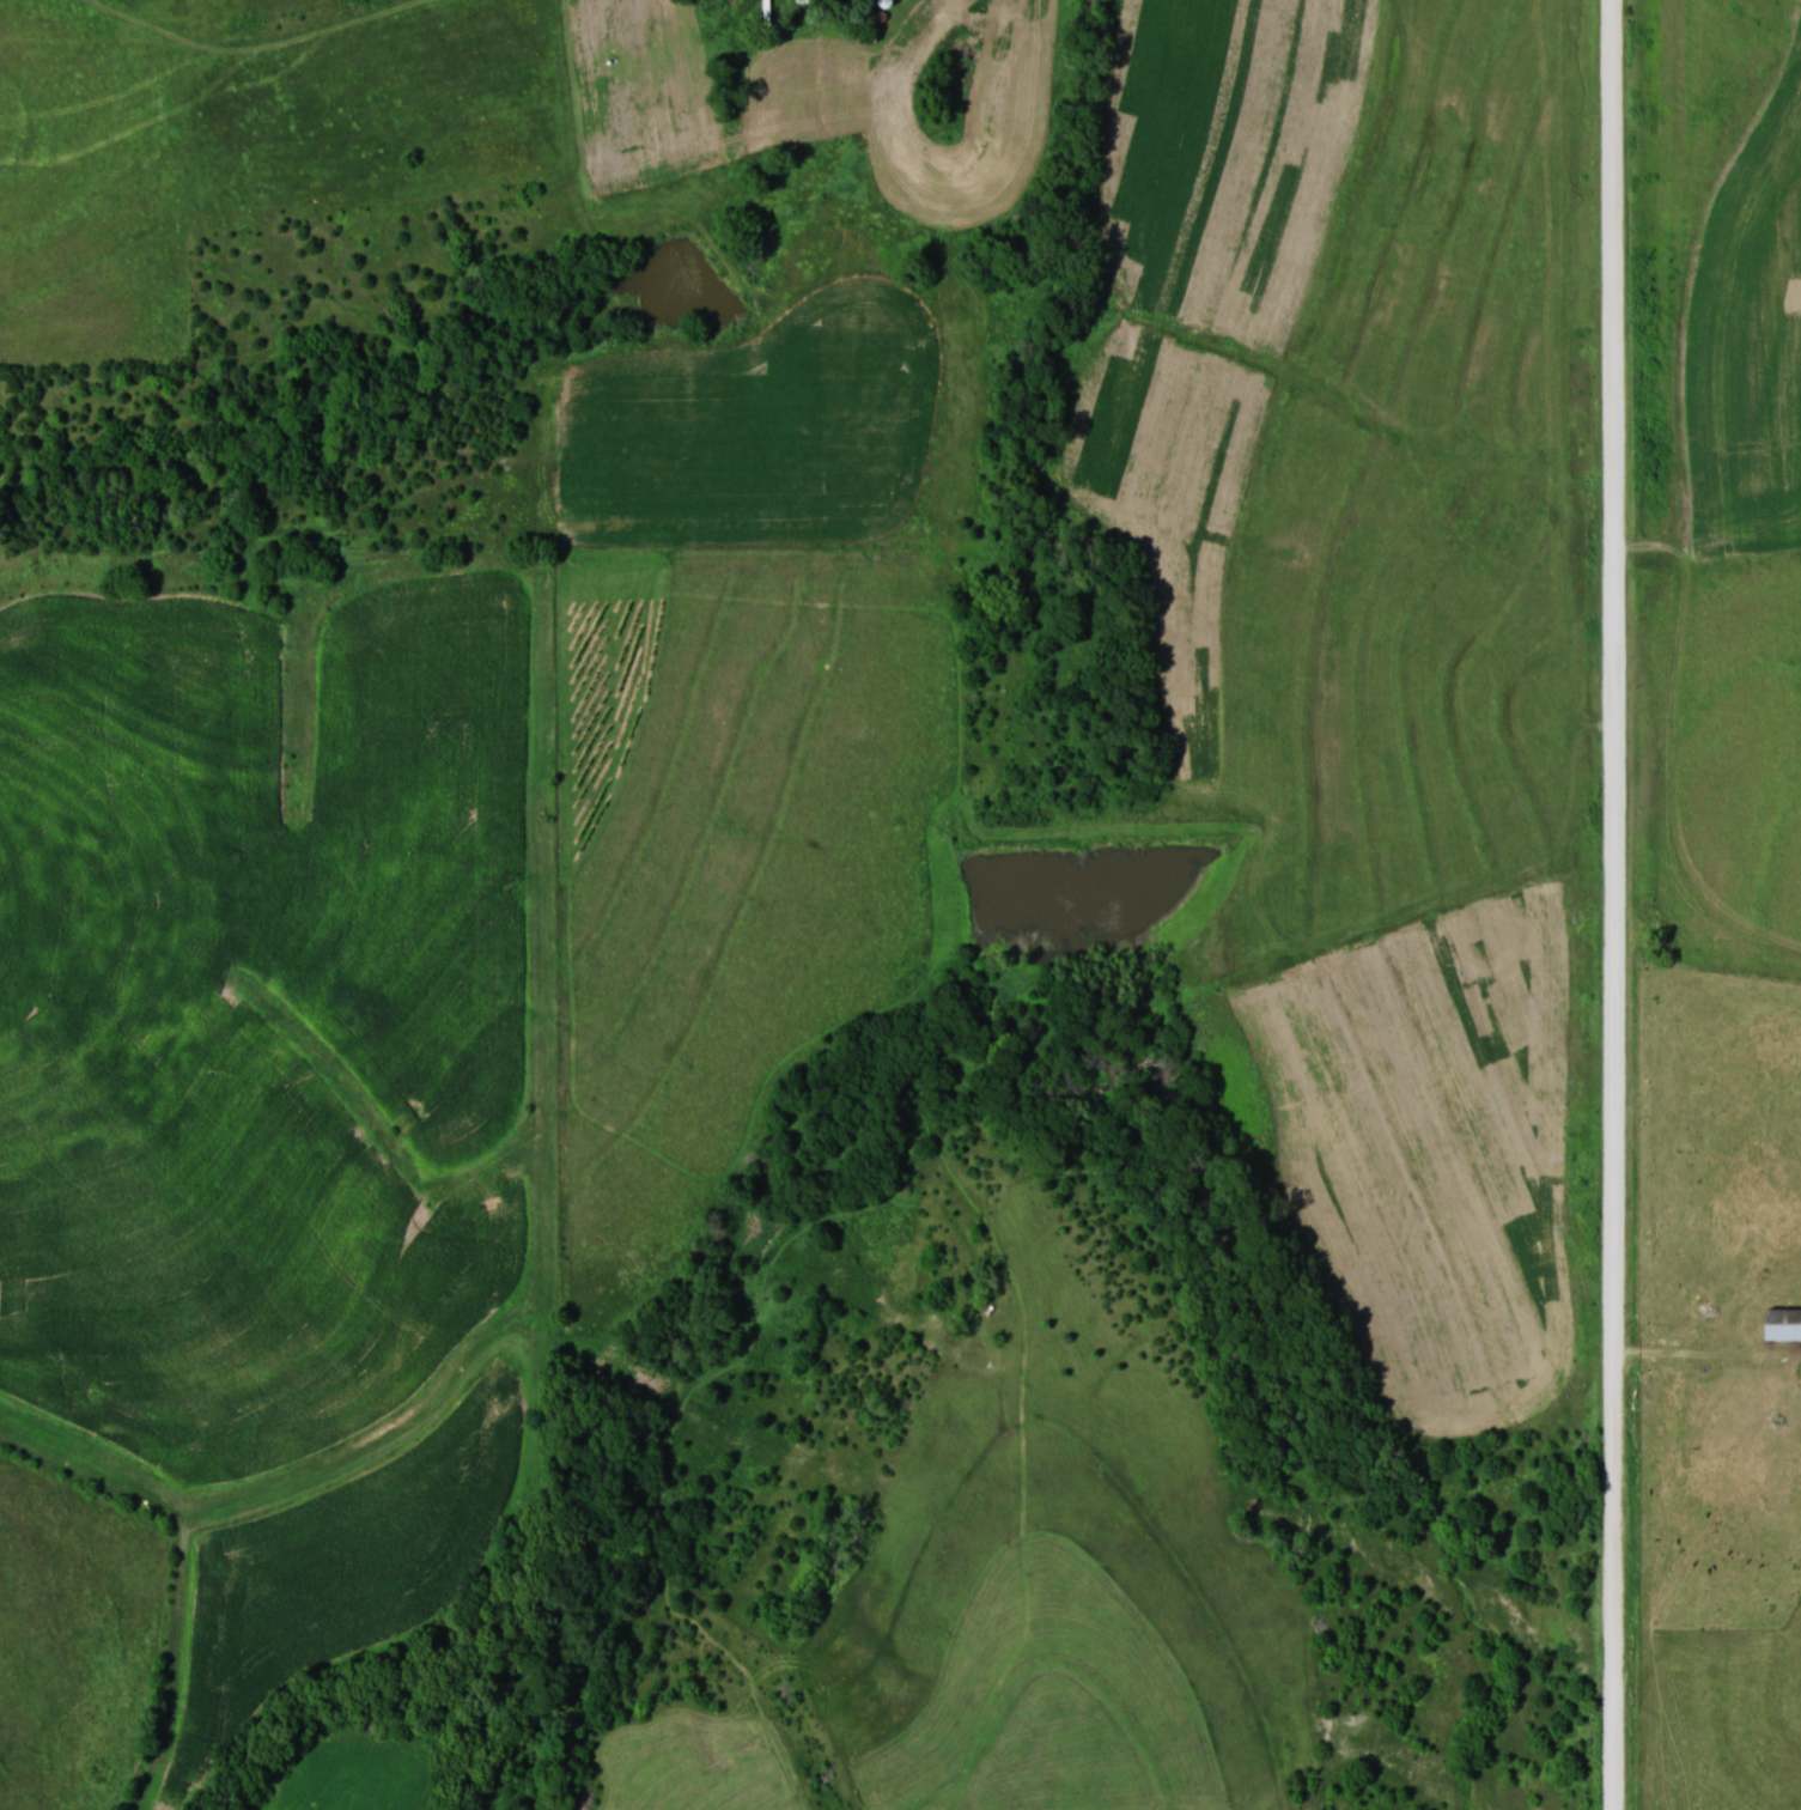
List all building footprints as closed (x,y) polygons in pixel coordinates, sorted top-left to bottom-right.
[(1770,1310),(1770,1342),(1800,1342),(1800,1310),(1770,1310)]
